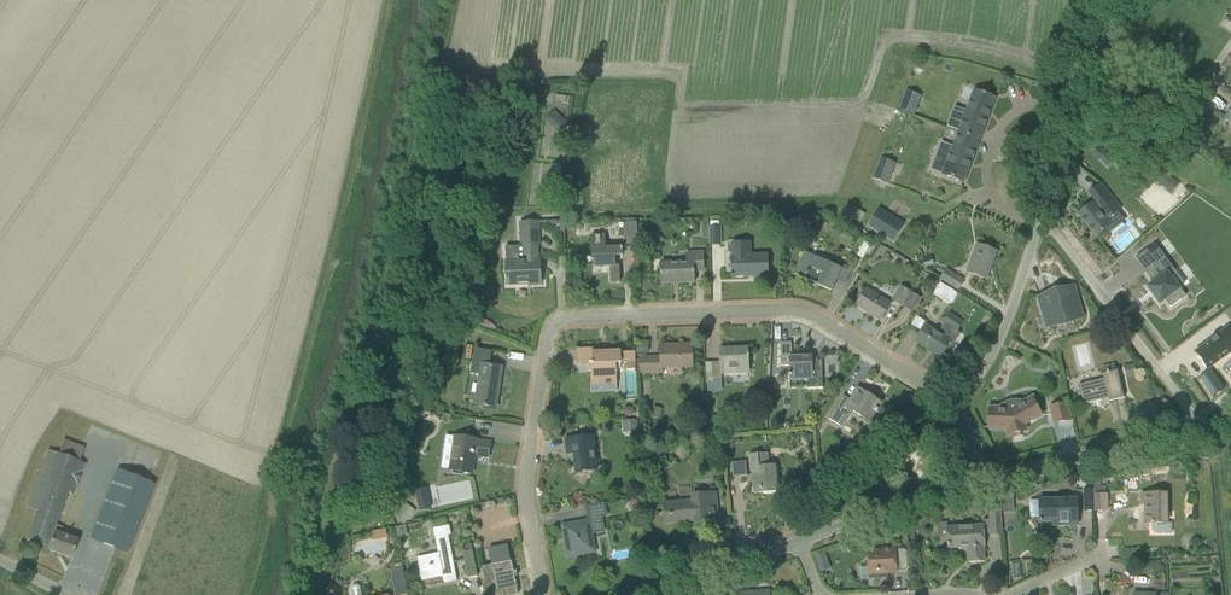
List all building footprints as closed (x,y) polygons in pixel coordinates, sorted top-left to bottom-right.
[(899,110),(906,112),(915,115),(919,102),(909,99),(911,92),(909,92),(906,90),(899,110)] [(974,90),(958,133),(979,141),(995,98),(974,90)] [(553,111),(544,121),(560,136),(569,126),(553,111)] [(963,183),(979,141),(958,133),(942,175),(963,183)] [(1104,150),(1099,145),(1092,152),(1098,158),(1104,150)] [(889,171),(892,162),(887,160),(881,158),(877,169),(873,178),(888,184),(893,172),(889,171)] [(1179,184),(1160,171),(1153,181),(1172,194),(1179,184)] [(1136,180),(1135,181),(1132,185),(1140,192),(1144,187),(1136,180)] [(1091,204),(1078,214),(1096,237),(1106,230),(1109,234),(1125,222),(1117,212),(1121,209),(1108,194),(1097,203),(1093,206),(1091,204)] [(851,218),(857,209),(849,204),(843,213),(851,218)] [(868,226),(893,242),(904,225),(878,209),(868,226)] [(710,231),(709,231),(709,237),(710,237),(711,246),(721,245),(719,221),(711,222),(711,227),(710,227),(710,231)] [(538,222),(526,222),(519,223),(520,246),(505,246),(507,276),(506,277),(506,280),(507,280),(507,285),(541,283),(540,261),(538,261),(537,245),(539,245),(538,222)] [(623,248),(638,248),(638,236),(637,223),(624,223),(623,223),(623,248)] [(623,256),(623,248),(605,249),(605,235),(592,235),(592,249),(592,267),(611,266),(611,283),(620,283),(620,265),(616,265),(616,256),(623,256)] [(866,253),(870,245),(871,243),(865,240),(857,256),(863,259),(866,253)] [(767,255),(751,256),(751,242),(731,243),(733,273),(731,273),(731,277),(733,277),(748,276),(748,274),(768,273),(767,255)] [(967,272),(986,280),(987,279),(985,278),(992,262),(993,262),(997,252),(977,244),(967,272)] [(1141,251),(1138,253),(1138,254),(1148,267),(1140,273),(1139,274),(1146,282),(1147,283),(1140,289),(1154,308),(1160,303),(1165,309),(1180,298),(1163,275),(1168,271),(1154,251),(1154,250),(1145,257),(1141,251)] [(704,271),(704,251),(686,252),(686,255),(686,263),(660,264),(661,284),(695,282),(694,271),(704,271)] [(831,291),(841,269),(814,257),(812,261),(803,257),(795,275),(831,291)] [(932,266),(930,257),(922,259),(925,268),(932,266)] [(844,267),(839,280),(846,283),(850,270),(844,267)] [(941,279),(958,290),(964,281),(946,270),(941,279)] [(940,283),(937,288),(935,292),(941,296),(944,292),(953,298),(956,293),(945,286),(940,283)] [(893,300),(901,305),(909,292),(901,286),(893,300)] [(1056,291),(1039,299),(1047,325),(1065,322),(1082,315),(1074,288),(1056,291)] [(866,289),(856,306),(858,307),(859,307),(873,315),(872,316),(880,321),(891,304),(866,289)] [(904,307),(912,312),(920,299),(912,293),(904,307)] [(956,333),(962,323),(948,314),(943,324),(956,333)] [(925,322),(917,317),(911,326),(920,331),(925,322)] [(933,353),(940,358),(951,341),(938,333),(926,326),(916,342),(933,352),(933,353)] [(1195,352),(1207,369),(1230,352),(1230,333),(1228,329),(1195,352)] [(1014,351),(1017,344),(1018,343),(1012,341),(1009,349),(1014,351)] [(823,388),(822,361),(813,361),(813,356),(792,357),(791,342),(780,343),(781,366),(789,366),(790,381),(808,380),(808,389),(823,388)] [(674,346),(661,347),(661,358),(639,358),(639,360),(636,360),(636,369),(640,369),(640,373),(662,372),(662,368),(693,367),(692,345),(680,346),(680,347),(674,347),(674,346)] [(708,392),(722,391),(722,373),(749,372),(748,348),(720,349),(721,362),(705,363),(706,383),(708,383),(708,392)] [(502,367),(490,366),(492,352),(475,349),(471,374),(480,376),(476,404),(496,408),(502,367)] [(635,352),(621,353),(621,351),(616,351),(606,352),(593,352),(593,349),(577,349),(578,365),(590,365),(591,386),(617,385),(616,364),(627,363),(627,370),(635,370),(635,373),(636,373),(636,369),(636,360),(635,360),(635,352)] [(1116,371),(1115,364),(1102,368),(1105,379),(1079,386),(1083,405),(1084,405),(1102,401),(1101,399),(1109,397),(1110,402),(1124,398),(1117,370),(1116,371)] [(1128,366),(1130,376),(1137,374),(1134,364),(1128,366)] [(1210,370),(1199,378),(1213,397),(1224,390),(1210,370)] [(851,410),(869,422),(876,412),(877,412),(878,410),(877,410),(881,403),(858,389),(851,401),(843,396),(829,419),(841,427),(851,410)] [(1041,416),(1038,410),(1041,408),(1033,395),(1022,401),(1020,401),(1018,400),(1016,400),(1014,400),(1012,400),(1010,401),(1008,401),(1006,402),(1004,403),(1002,404),(1000,405),(999,407),(990,406),(989,428),(1007,429),(1008,434),(1026,430),(1025,424),(1041,416)] [(1065,404),(1051,407),(1055,423),(1069,420),(1065,404)] [(634,410),(632,407),(626,408),(623,410),(623,414),(626,417),(632,416),(635,413),(634,410)] [(631,426),(631,432),(638,432),(638,420),(623,420),(623,426),(631,426)] [(451,471),(471,474),(474,455),(488,458),(491,443),(476,441),(476,440),(456,437),(451,471)] [(593,437),(565,440),(567,454),(574,453),(576,472),(596,470),(593,437)] [(49,547),(55,526),(67,492),(74,494),(85,464),(49,450),(27,508),(37,511),(26,541),(47,548),(47,547),(49,547)] [(1209,457),(1207,450),(1198,452),(1200,459),(1209,457)] [(754,494),(777,492),(775,466),(770,466),(769,453),(750,454),(752,475),(750,475),(751,483),(753,483),(754,494)] [(733,477),(747,476),(746,462),(732,463),(733,477)] [(119,472),(94,541),(129,554),(154,485),(119,472)] [(1107,494),(1106,494),(1105,486),(1094,487),(1094,495),(1094,511),(1108,510),(1107,494)] [(1094,495),(1094,487),(1093,487),(1093,490),(1084,491),(1084,511),(1094,511),(1094,495)] [(695,525),(709,524),(708,516),(718,515),(716,493),(692,495),(693,501),(664,504),(665,516),(674,516),(675,523),(694,521),(695,525)] [(1172,524),(1167,524),(1166,494),(1142,494),(1142,505),(1146,505),(1147,524),(1152,524),(1152,528),(1152,529),(1152,530),(1153,531),(1153,532),(1154,532),(1155,533),(1156,533),(1157,533),(1158,533),(1172,533),(1172,524)] [(393,506),(399,510),(404,504),(398,499),(393,506)] [(628,505),(635,512),(642,506),(635,499),(628,505)] [(1040,500),(1040,522),(1055,522),(1055,521),(1060,521),(1060,526),(1077,525),(1077,500),(1040,500)] [(431,508),(430,501),(418,504),(419,511),(431,508)] [(399,512),(408,521),(416,511),(406,503),(399,512)] [(568,556),(594,552),(591,533),(604,531),(601,517),(606,516),(604,504),(587,508),(589,521),(563,526),(565,538),(568,556)] [(991,535),(1002,535),(1000,511),(989,511),(991,535)] [(983,525),(947,527),(948,549),(967,548),(968,563),(985,561),(984,547),(985,547),(983,525)] [(55,526),(49,547),(49,548),(48,551),(71,559),(77,541),(60,535),(63,528),(55,526)] [(444,583),(457,581),(448,535),(451,535),(449,526),(434,529),(439,554),(418,558),(422,581),(423,581),(423,578),(442,574),(444,583)] [(388,538),(386,529),(372,532),(374,541),(388,538)] [(508,546),(489,549),(492,565),(482,567),(487,594),(513,594),(518,594),(512,561),(511,561),(508,546)] [(883,551),(867,552),(868,575),(869,575),(869,580),(888,578),(888,574),(897,573),(895,548),(883,549),(883,551)] [(463,552),(468,579),(478,577),(473,550),(466,552),(463,552)] [(814,556),(816,562),(827,558),(825,552),(814,556)] [(396,594),(404,594),(407,594),(402,568),(391,570),(396,594)] [(340,588),(331,583),(326,594),(328,594),(337,594),(340,588)] [(363,594),(362,594),(360,587),(357,585),(353,585),(351,589),(352,594),(363,594)]
